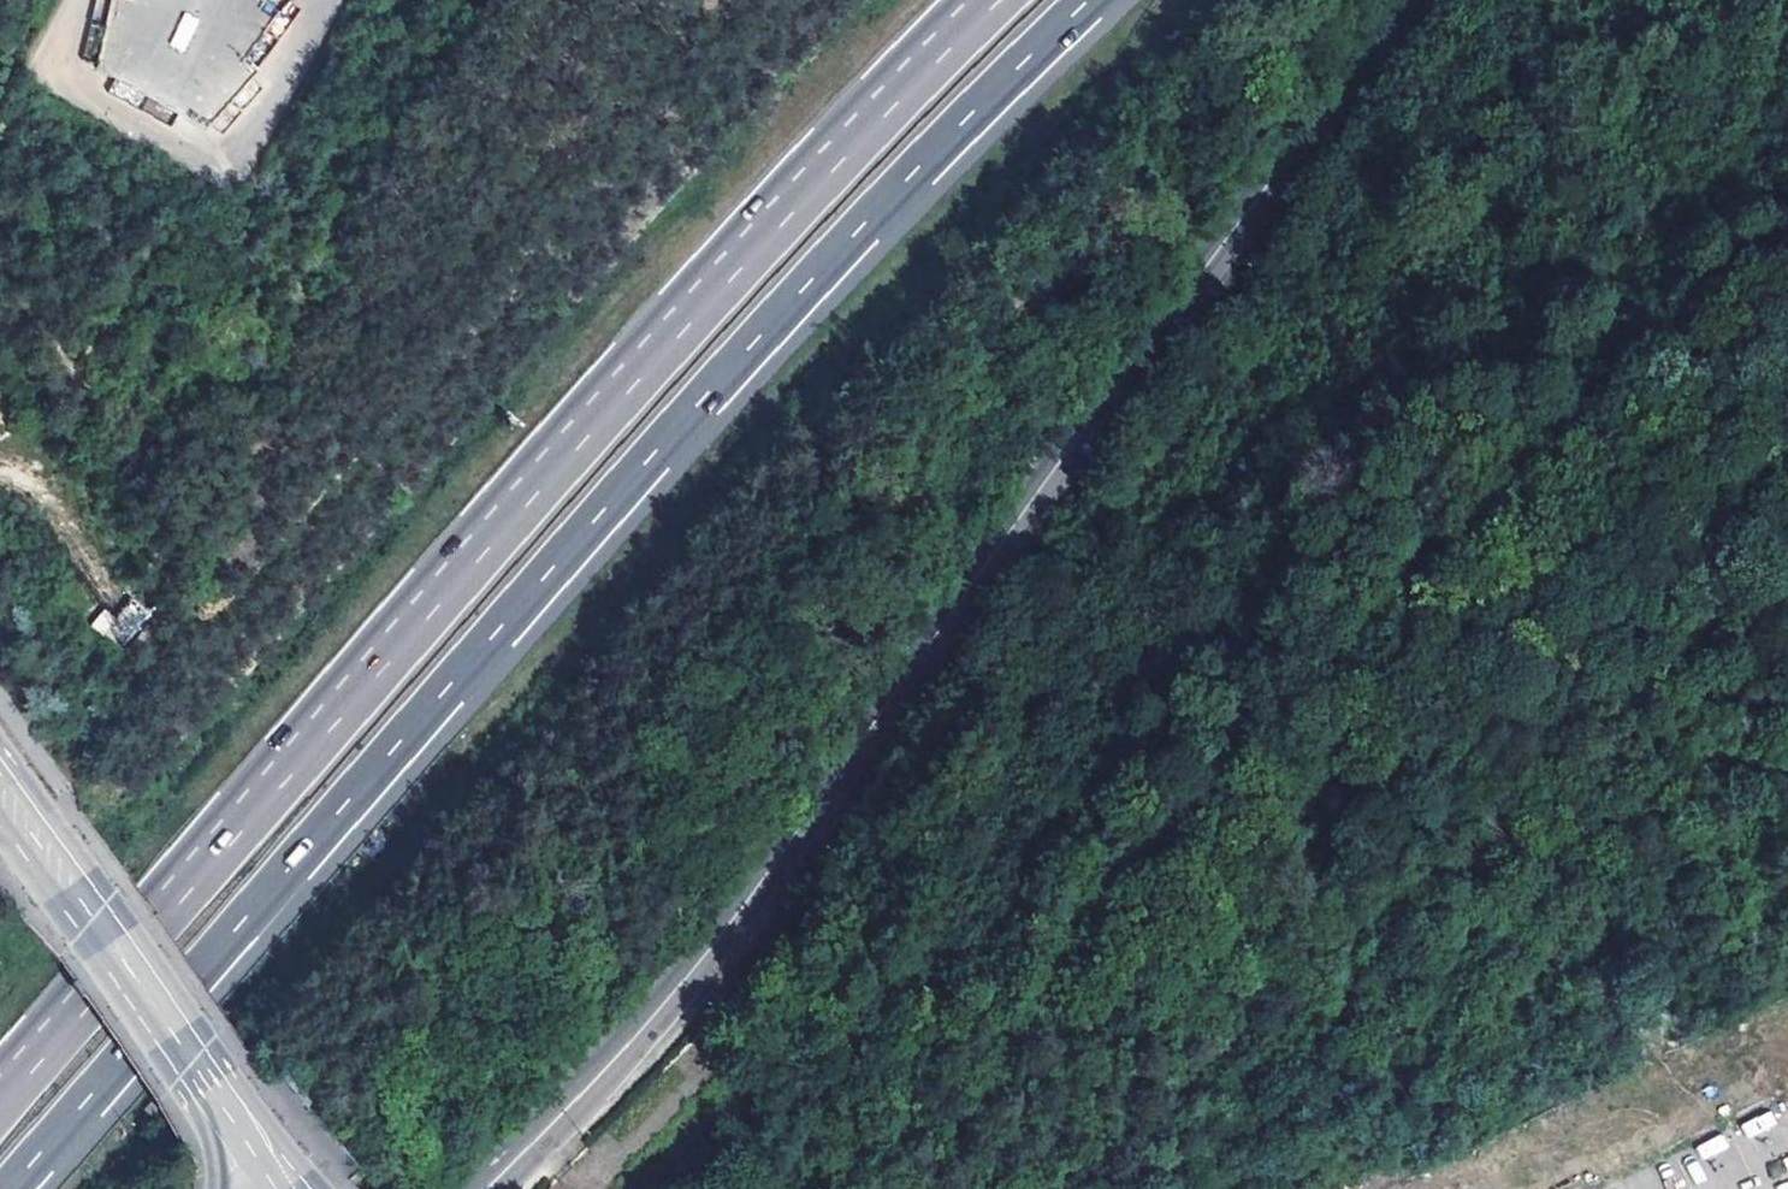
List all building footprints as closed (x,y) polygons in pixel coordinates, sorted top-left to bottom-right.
[(122,648),(152,612),(133,596),(115,617),(104,607),(91,623),(122,648)] [(1742,1122),(1748,1136),(1776,1125),(1770,1111),(1742,1122)] [(1704,1158),(1728,1146),(1722,1133),(1698,1145),(1704,1158)]
